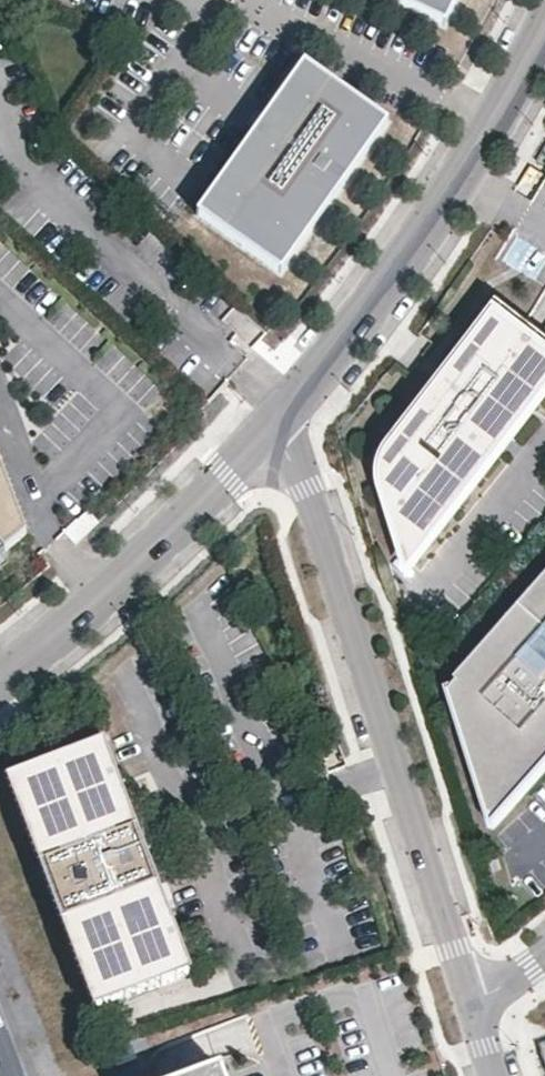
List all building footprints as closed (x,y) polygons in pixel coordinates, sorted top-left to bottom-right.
[(457,0),(389,0),(445,27),(457,0)] [(281,274),(388,122),(304,63),(196,214),(281,274)] [(544,383),(544,328),(500,294),(422,396),(402,423),(391,452),(397,480),(402,495),(409,516),(419,549),(544,383)] [(0,473),(0,547),(5,552),(24,536),(0,473)] [(77,548),(100,527),(88,514),(65,536),(77,548)] [(462,673),(464,675),(457,684),(500,815),(544,764),(544,578),(462,673)] [(190,972),(102,741),(6,778),(95,1008),(190,972)] [(220,1066),(192,1075),(224,1075),(220,1066)]
